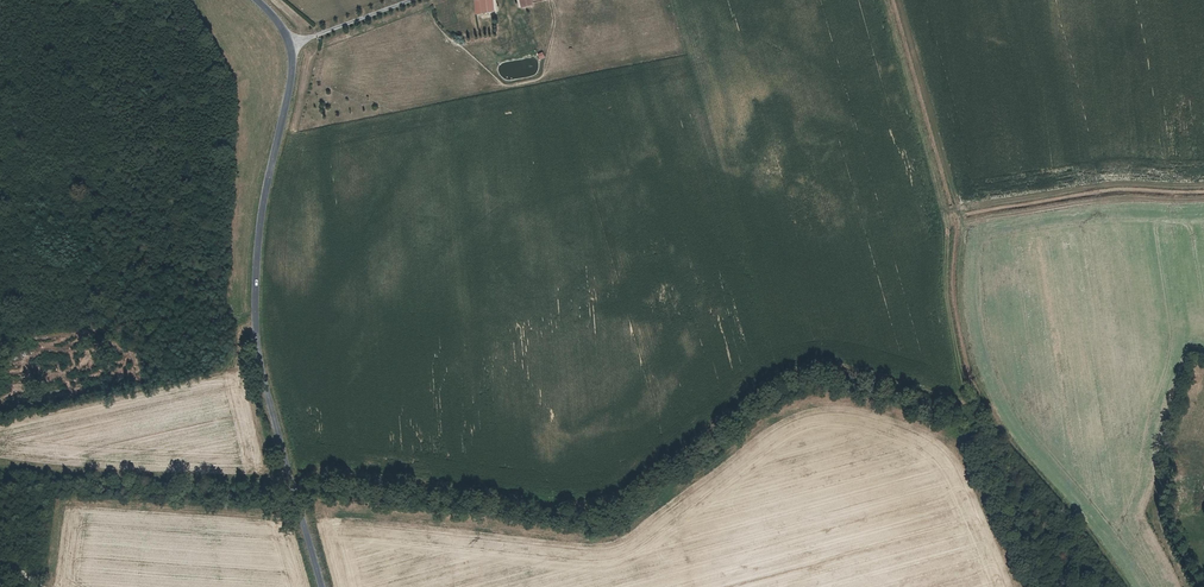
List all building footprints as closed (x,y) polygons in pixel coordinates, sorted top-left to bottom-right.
[(478,11),(476,0),(473,0),(472,0),(469,1),(471,13),(478,11)] [(478,11),(478,13),(491,12),(489,0),(476,0),(478,11)] [(519,11),(528,9),(526,0),(516,0),(519,11)]
